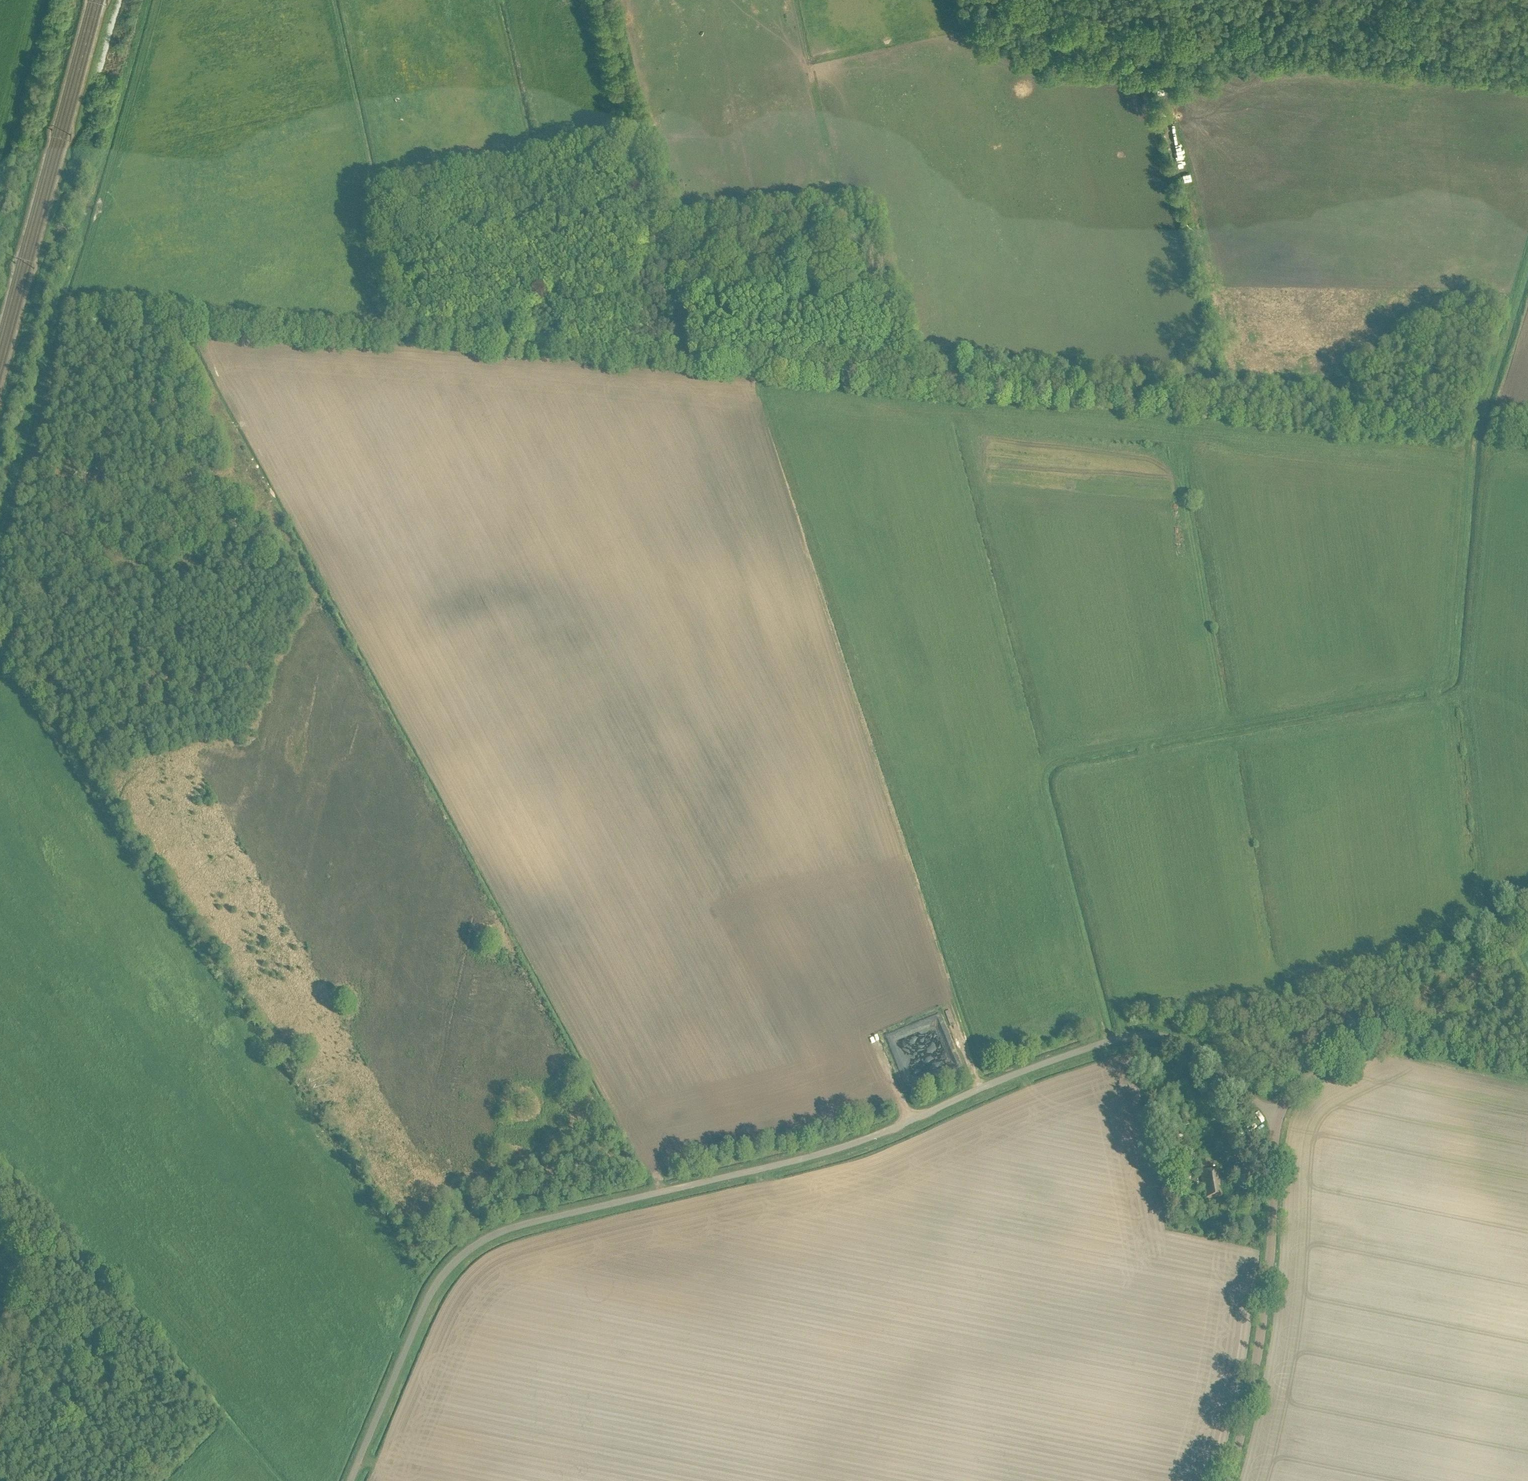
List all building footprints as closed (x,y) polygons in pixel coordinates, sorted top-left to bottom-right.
[(1217,1180),(1220,1180),(1218,1171),(1198,1174),(1201,1190),(1203,1190),(1205,1201),(1220,1198),(1217,1180)]
